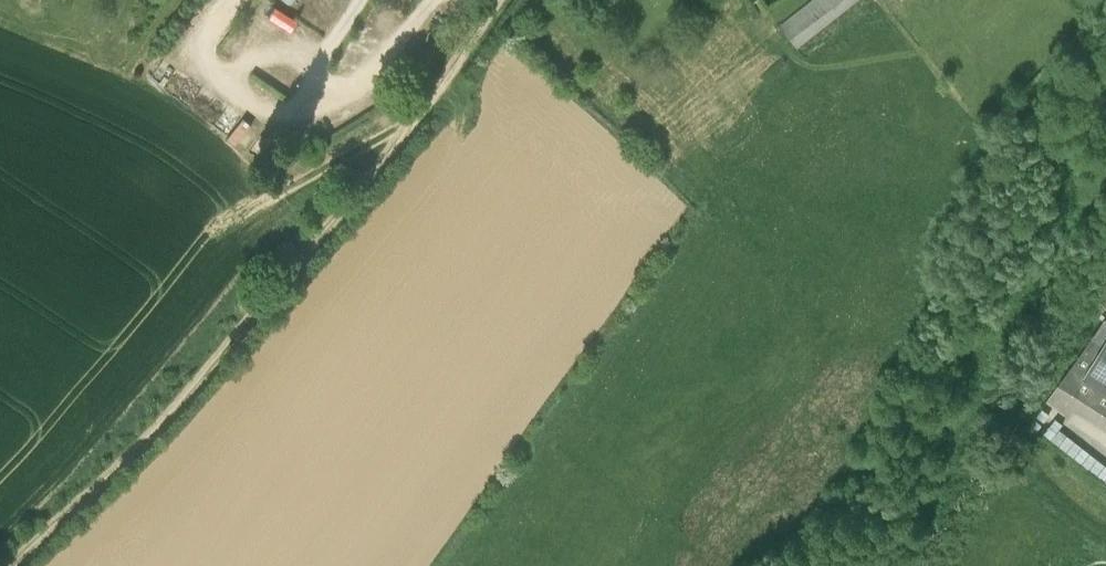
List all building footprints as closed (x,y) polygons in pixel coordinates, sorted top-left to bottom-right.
[(781,25),(797,47),(856,0),(812,0),(781,25)] [(1103,319),(1058,383),(1105,414),(1105,321),(1103,319)]
